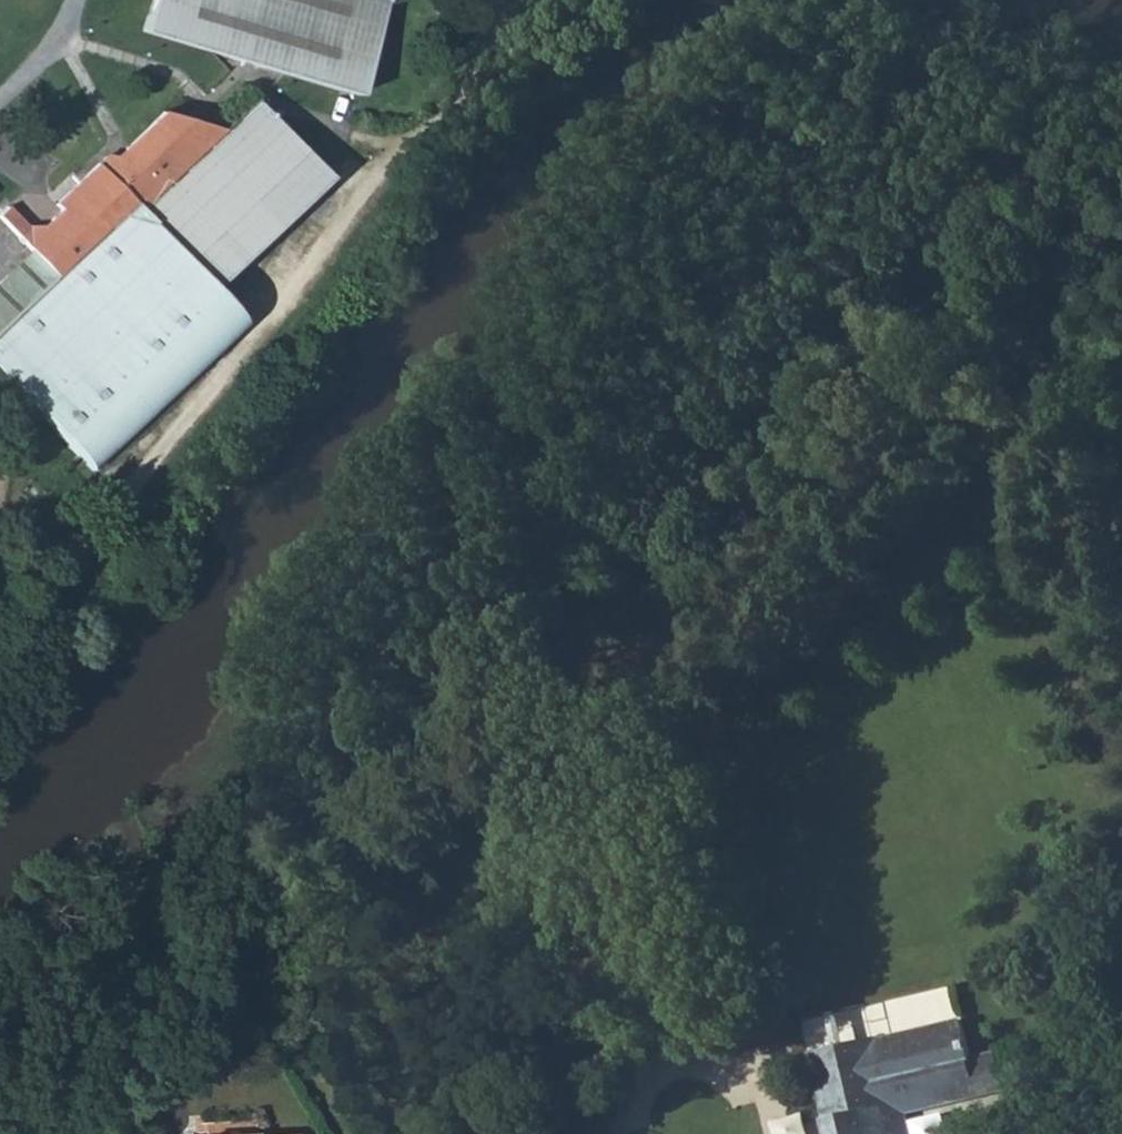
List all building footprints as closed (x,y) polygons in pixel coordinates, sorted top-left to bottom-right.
[(142,32),(358,99),(389,0),(152,0),(142,32)] [(517,23),(504,10),(493,21),(507,34),(517,23)] [(88,471),(244,325),(213,289),(323,187),(323,174),(256,99),(225,128),(166,115),(117,157),(107,155),(54,203),(59,210),(43,225),(23,224),(6,205),(0,211),(0,219),(28,249),(52,274),(0,322),(0,373),(88,471)] [(0,275),(0,322),(52,274),(28,249),(0,275)] [(239,1010),(246,1005),(237,990),(230,994),(239,1010)] [(875,1038),(873,1039),(880,1067),(893,1065),(905,1114),(978,1097),(973,1074),(974,1073),(962,1020),(876,1041),(875,1038)] [(808,1054),(827,1133),(910,1133),(905,1114),(893,1065),(880,1067),(873,1039),(808,1054)]
